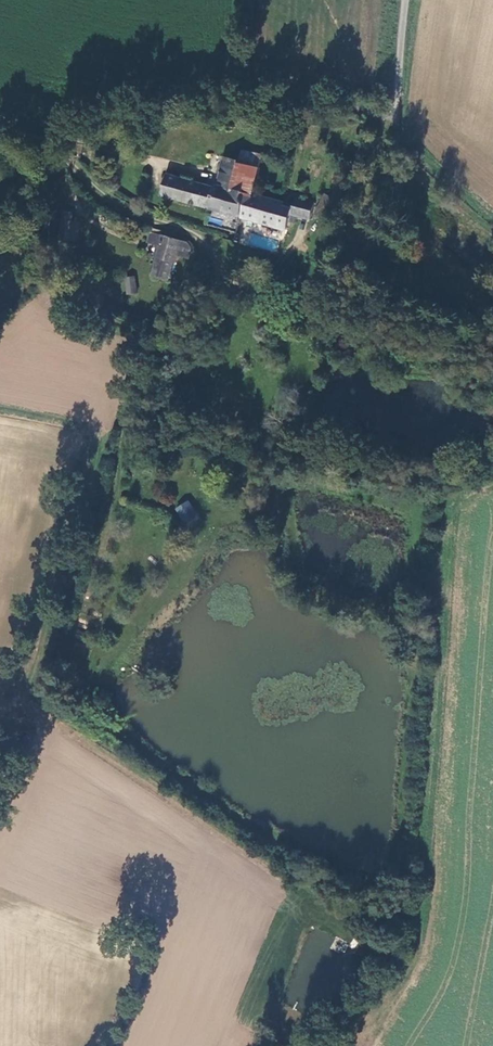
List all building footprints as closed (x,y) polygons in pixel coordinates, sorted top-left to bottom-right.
[(194,182),(168,175),(161,198),(286,232),(292,210),(281,207),(282,204),(252,195),(259,168),(240,163),(238,162),(236,168),(223,164),(216,187),(194,182)] [(66,213),(65,222),(73,222),(74,213),(66,213)] [(65,222),(64,232),(78,233),(79,223),(73,222),(65,222)] [(64,232),(64,239),(78,240),(78,233),(64,232)] [(152,277),(167,282),(176,255),(190,259),(192,253),(191,250),(188,246),(184,244),(171,241),(172,236),(165,234),(164,238),(149,234),(146,242),(161,246),(152,277)] [(127,278),(129,294),(137,292),(135,278),(127,278)] [(189,499),(175,507),(186,528),(200,520),(189,499)]
